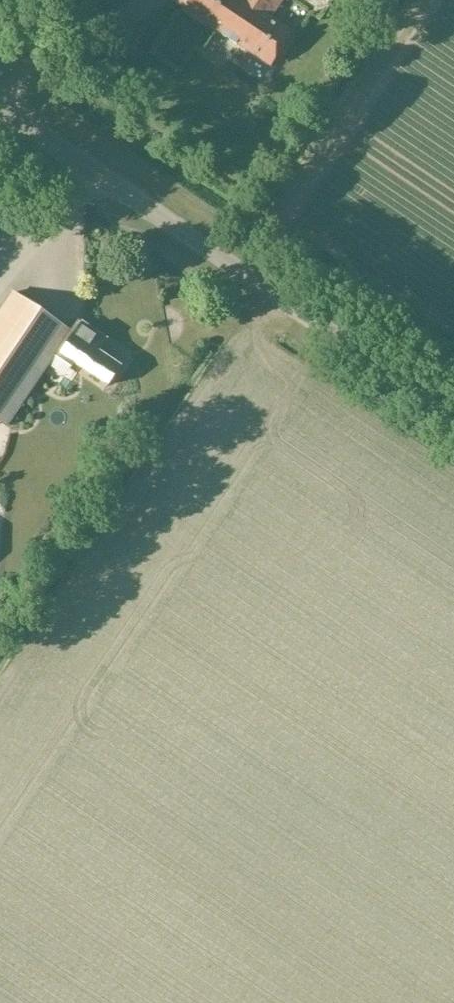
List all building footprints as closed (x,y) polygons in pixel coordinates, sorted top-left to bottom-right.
[(278,7),(282,0),(179,0),(177,3),(270,66),(293,33),(270,18),(278,7)] [(69,332),(12,293),(0,311),(0,422),(7,426),(55,354),(72,365),(74,363),(107,386),(120,366),(98,351),(106,339),(82,322),(73,335),(69,332)]
